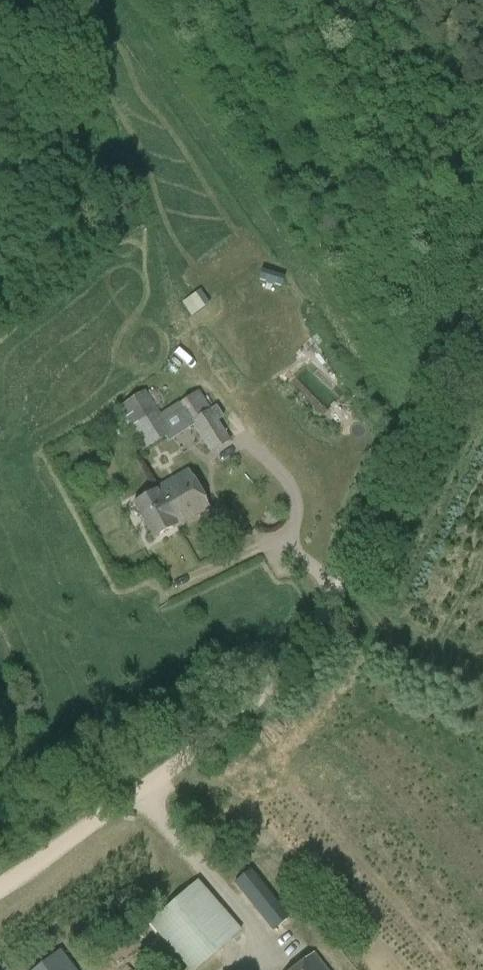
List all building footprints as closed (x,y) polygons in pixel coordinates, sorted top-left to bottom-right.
[(181,300),(189,314),(202,307),(194,293),(181,300)] [(118,404),(144,446),(168,432),(141,390),(118,404)] [(199,390),(178,404),(211,454),(230,441),(199,390)] [(188,471),(160,487),(181,524),(209,508),(188,471)] [(153,540),(181,524),(160,487),(132,503),(153,540)] [(290,917),(251,870),(235,883),(273,931),(285,921),(290,917)] [(240,931),(196,881),(149,922),(191,969),(197,969),(240,931)] [(61,949),(34,969),(77,969),(61,949)] [(314,954),(293,969),(326,969),(314,954)]
